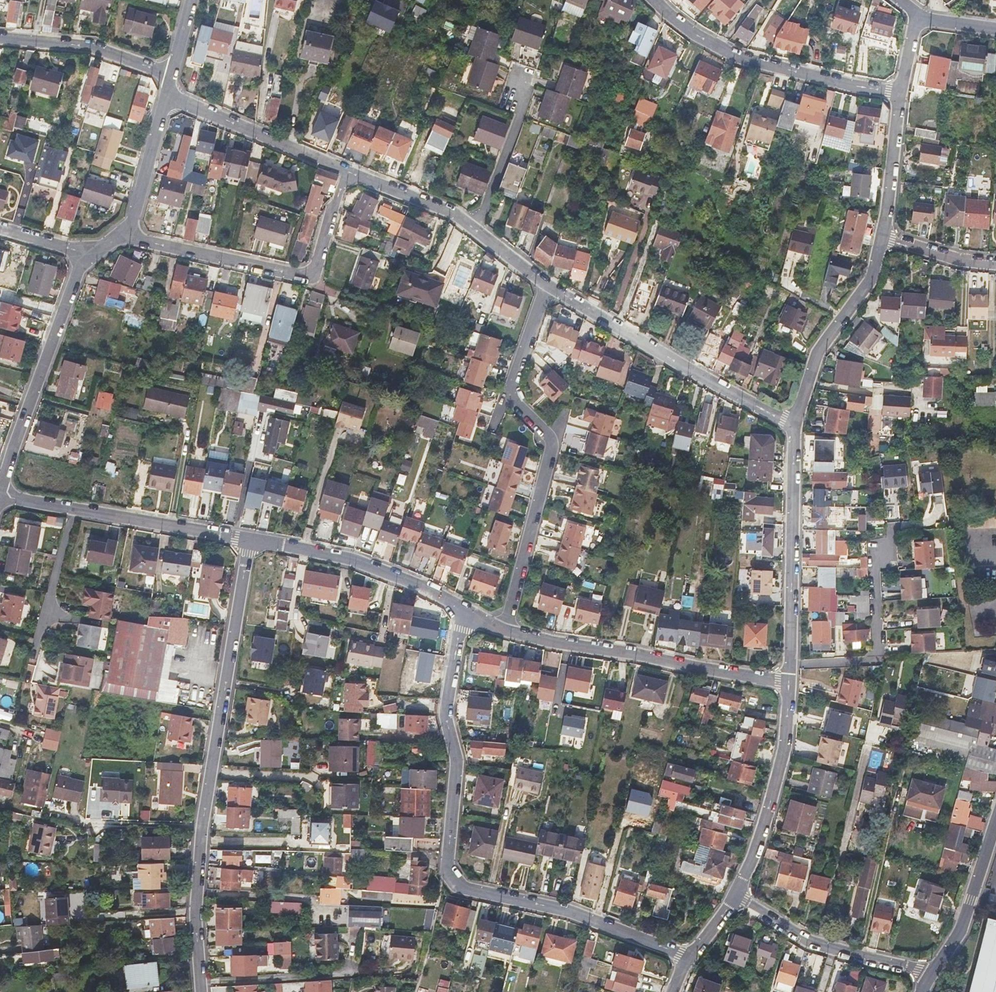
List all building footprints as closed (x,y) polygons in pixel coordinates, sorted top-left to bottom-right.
[(57,0),(47,0),(42,30),(51,31),(54,15),(57,0)] [(94,21),(93,24),(103,26),(108,0),(82,0),(79,15),(95,18),(94,21)] [(283,8),(294,10),(296,0),(274,0),(273,5),(280,7),(283,8)] [(564,12),(583,19),(590,0),(568,0),(564,12)] [(633,7),(635,3),(632,0),(603,0),(606,2),(601,15),(621,24),(623,19),(627,8),(632,10),(633,7)] [(700,10),(708,0),(688,0),(700,10)] [(719,20),(724,24),(734,13),(729,8),(735,0),(713,0),(707,6),(715,13),(713,15),(719,20)] [(970,15),(977,16),(980,1),(971,0),(966,0),(964,14),(970,15)] [(6,21),(10,22),(15,23),(19,2),(10,1),(6,21)] [(746,41),(749,37),(752,33),(746,28),(761,8),(756,4),(734,33),(746,41)] [(278,14),(280,7),(273,5),(271,12),(278,14)] [(879,6),(877,13),(889,16),(891,9),(879,6)] [(854,33),(857,23),(860,12),(838,7),(832,27),(854,33)] [(124,27),(137,31),(150,35),(156,16),(129,8),(124,27)] [(628,21),(632,10),(627,8),(623,19),(628,21)] [(861,36),(875,40),(888,43),(895,17),(889,16),(877,13),(869,10),(861,36)] [(215,23),(219,24),(222,25),(225,13),(218,11),(215,23)] [(60,16),(54,15),(51,31),(50,32),(58,33),(59,27),(60,16)] [(621,24),(601,15),(599,20),(600,25),(606,28),(609,22),(619,28),(621,24)] [(512,39),(526,43),(539,47),(547,26),(520,17),(512,39)] [(775,37),(783,26),(773,20),(762,36),(772,42),(775,37)] [(787,20),(783,26),(775,37),(774,46),(797,52),(799,43),(797,42),(798,39),(804,40),(805,36),(803,36),(806,29),(796,27),(797,23),(787,20)] [(650,58),(660,31),(640,22),(636,30),(635,30),(630,39),(641,44),(638,51),(643,53),(642,54),(650,58)] [(194,60),(193,60),(192,60),(191,63),(203,67),(208,49),(213,28),(203,26),(194,60)] [(233,34),(213,28),(208,49),(228,54),(233,34)] [(470,55),(478,58),(490,62),(499,35),(479,29),(470,55)] [(334,37),(320,34),(307,31),(301,57),(328,63),(334,37)] [(230,75),(259,79),(263,48),(236,44),(230,75)] [(979,46),(961,44),(958,67),(995,72),(995,66),(995,48),(987,47),(979,46)] [(679,56),(671,52),(662,48),(651,70),(668,78),(679,56)] [(29,51),(25,64),(30,65),(34,51),(29,51)] [(933,56),(932,61),(931,65),(923,64),(919,85),(945,90),(951,59),(933,56)] [(489,91),(498,64),(490,62),(478,58),(469,85),(489,91)] [(698,91),(698,92),(697,94),(709,99),(721,71),(699,62),(690,87),(698,91)] [(22,63),(21,67),(20,71),(17,70),(13,84),(20,86),(18,93),(22,94),(30,65),(25,64),(22,63)] [(566,65),(557,92),(570,96),(579,99),(587,71),(566,65)] [(64,73),(51,70),(38,67),(32,87),(58,94),(64,73)] [(86,112),(88,107),(96,79),(97,74),(99,69),(91,67),(78,110),(86,112)] [(96,79),(88,107),(107,112),(114,90),(102,87),(103,81),(96,79)] [(275,81),(272,96),(277,97),(281,98),(284,83),(275,81)] [(148,96),(148,95),(142,94),(143,87),(138,86),(129,117),(141,120),(146,101),(153,103),(155,98),(148,96)] [(570,96),(557,92),(550,89),(541,117),(561,123),(570,96)] [(10,105),(19,108),(22,94),(18,93),(14,91),(10,105)] [(281,98),(277,97),(272,96),(267,119),(276,121),(281,98)] [(805,114),(801,112),(798,121),(820,127),(827,102),(810,98),(807,108),(805,114)] [(798,121),(801,112),(803,106),(787,101),(780,122),(779,124),(795,130),(798,121)] [(881,111),(879,122),(887,123),(889,110),(882,101),(881,111)] [(625,116),(630,107),(622,104),(617,111),(625,116)] [(878,125),(879,122),(881,111),(858,107),(856,118),(857,118),(855,130),(861,131),(859,142),(873,145),(877,124),(878,125)] [(729,148),(739,119),(724,114),(724,115),(715,112),(705,140),(729,148)] [(14,123),(17,114),(10,113),(8,120),(1,119),(0,123),(0,128),(12,132),(14,123)] [(643,113),(641,118),(639,123),(654,129),(658,118),(643,113)] [(754,114),(744,142),(769,150),(779,124),(780,122),(754,114)] [(338,137),(349,142),(356,124),(358,120),(348,115),(338,137)] [(450,138),(453,133),(455,129),(452,127),(455,122),(442,115),(439,121),(435,119),(430,129),(450,138)] [(848,120),(830,115),(825,133),(843,138),(848,120)] [(508,127),(494,123),(480,118),(474,138),(501,147),(508,127)] [(368,153),(370,147),(376,132),(356,124),(349,142),(347,145),(368,153)] [(113,160),(122,132),(103,126),(94,155),(113,160)] [(543,127),(541,133),(548,136),(550,129),(543,127)] [(936,139),(937,135),(938,131),(916,127),(914,136),(936,139)] [(386,154),(394,134),(378,128),(376,132),(370,147),(386,154)] [(217,133),(208,131),(199,130),(197,140),(214,144),(217,133)] [(556,130),(553,138),(567,143),(567,142),(570,135),(556,130)] [(644,151),(646,145),(649,138),(635,132),(629,146),(644,151)] [(602,142),(578,133),(576,137),(586,141),(602,146),(602,142)] [(412,141),(394,134),(386,154),(404,161),(412,141)] [(17,143),(12,142),(8,158),(36,164),(41,140),(19,135),(17,143)] [(171,160),(167,175),(182,179),(192,137),(184,135),(176,161),(171,160)] [(570,135),(567,142),(584,149),(586,141),(576,137),(570,135)] [(729,148),(705,140),(703,144),(728,152),(729,148)] [(583,150),(599,155),(602,146),(586,141),(584,149),(583,150)] [(940,164),(941,156),(942,147),(923,144),(920,161),(930,162),(940,164)] [(32,183),(44,187),(57,190),(67,153),(43,146),(32,183)] [(641,159),(644,151),(629,146),(626,153),(641,159)] [(227,149),(226,154),(222,173),(233,175),(245,177),(250,154),(227,149)] [(622,155),(617,153),(611,151),(605,168),(616,172),(622,155)] [(222,173),(226,154),(213,152),(208,173),(222,175),(222,173)] [(519,160),(517,166),(524,169),(526,162),(519,160)] [(517,193),(521,181),(526,170),(524,169),(517,166),(508,163),(500,186),(517,193)] [(284,174),(280,173),(276,171),(277,169),(262,164),(256,182),(281,190),(296,189),(294,173),(284,174)] [(491,173),(478,169),(464,164),(458,183),(484,192),(491,173)] [(310,191),(320,194),(321,190),(328,192),(330,184),(336,186),(339,175),(323,170),(322,171),(317,169),(310,191)] [(639,193),(640,191),(640,190),(648,192),(652,178),(633,171),(627,188),(639,193)] [(869,197),(871,174),(852,173),(850,196),(869,197)] [(182,179),(167,175),(164,175),(158,200),(180,206),(186,180),(182,179)] [(81,199),(96,203),(111,207),(116,186),(87,178),(81,199)] [(660,180),(652,178),(648,192),(655,195),(660,180)] [(206,186),(199,184),(192,182),(190,191),(204,194),(206,186)] [(516,196),(517,193),(500,186),(498,190),(516,196)] [(323,195),(320,194),(310,191),(305,211),(317,214),(323,195)] [(57,215),(65,218),(74,221),(81,199),(63,193),(57,215)] [(353,214),(370,222),(378,201),(364,195),(359,205),(356,204),(353,214)] [(947,224),(966,225),(968,200),(968,199),(950,197),(947,224)] [(516,226),(522,228),(529,209),(531,204),(521,200),(519,206),(514,204),(508,223),(516,226)] [(968,200),(966,225),(984,227),(984,225),(992,225),(992,203),(968,200)] [(917,203),(916,211),(914,219),(922,220),(935,222),(937,205),(917,203)] [(388,222),(401,228),(405,217),(406,216),(381,206),(377,213),(389,218),(388,222)] [(529,209),(522,228),(529,231),(528,234),(522,251),(529,256),(543,214),(529,209)] [(308,243),(317,214),(305,211),(303,216),(306,217),(301,232),(299,231),(294,246),(304,248),(306,243),(308,243)] [(850,211),(846,229),(863,233),(867,214),(850,211)] [(603,233),(608,234),(613,236),(614,233),(621,236),(620,239),(633,244),(640,224),(611,212),(603,233)] [(370,222),(353,214),(351,213),(343,236),(351,240),(355,229),(366,233),(370,222)] [(199,219),(196,231),(209,234),(213,218),(200,215),(199,219)] [(290,224),(275,220),(259,215),(253,236),(284,245),(290,224)] [(194,241),(196,231),(199,219),(192,217),(190,224),(188,224),(185,239),(194,241)] [(398,235),(395,242),(392,249),(404,254),(411,239),(427,245),(431,235),(413,227),(415,221),(405,217),(401,228),(398,235)] [(661,228),(657,238),(667,241),(664,251),(674,254),(682,233),(661,223),(660,227),(661,228)] [(795,227),(789,247),(811,253),(816,233),(795,227)] [(863,233),(846,229),(841,247),(858,252),(863,233)] [(389,243),(385,254),(390,256),(392,249),(395,242),(398,235),(391,232),(387,243),(389,243)] [(551,264),(557,245),(557,244),(545,236),(537,249),(534,256),(550,268),(551,264)] [(576,250),(557,245),(551,264),(571,270),(575,255),(576,250)] [(305,249),(304,248),(294,246),(291,257),(302,260),(305,249)] [(364,247),(358,265),(352,282),(369,288),(381,253),(364,247)] [(494,257),(486,252),(483,256),(490,262),(494,257)] [(133,282),(137,272),(141,263),(122,255),(114,275),(133,282)] [(579,256),(575,255),(571,270),(569,277),(583,280),(586,267),(577,265),(579,256)] [(780,276),(784,276),(788,276),(793,259),(786,257),(780,276)] [(718,273),(720,269),(722,265),(707,258),(704,265),(718,273)] [(837,289),(839,282),(841,275),(849,277),(852,265),(831,259),(823,286),(837,289)] [(33,262),(27,276),(21,291),(41,299),(53,270),(33,262)] [(171,296),(182,298),(187,276),(188,268),(178,265),(171,296)] [(477,268),(469,287),(489,295),(496,278),(487,274),(488,272),(477,268)] [(431,269),(427,278),(442,283),(446,284),(448,277),(431,269)] [(434,304),(438,293),(442,283),(427,278),(404,271),(397,292),(416,298),(434,304)] [(750,287),(753,282),(756,276),(748,272),(743,283),(750,287)] [(151,293),(153,285),(155,278),(147,276),(144,285),(143,290),(151,293)] [(187,276),(182,298),(181,300),(202,305),(208,281),(187,276)] [(102,279),(99,289),(97,300),(124,307),(129,286),(102,279)] [(242,310),(254,312),(266,315),(272,290),(248,284),(242,310)] [(672,312),(677,314),(682,316),(690,297),(662,285),(653,310),(670,317),(672,312)] [(956,288),(944,287),(931,286),(929,307),(956,310),(956,288)] [(507,290),(500,287),(494,304),(501,307),(499,312),(514,318),(521,298),(506,292),(507,290)] [(303,307),(303,312),(302,316),(305,316),(304,320),(309,322),(307,330),(316,333),(325,295),(312,291),(308,309),(303,307)] [(415,302),(416,298),(397,292),(396,296),(415,302)] [(210,314),(221,317),(233,319),(237,298),(215,293),(210,314)] [(722,305),(709,300),(697,294),(685,324),(707,333),(722,305)] [(902,294),(901,299),(900,316),(925,317),(927,296),(902,294)] [(989,295),(970,295),(969,318),(989,318),(989,295)] [(27,308),(34,310),(42,312),(45,302),(30,298),(27,308)] [(900,316),(901,299),(882,298),(880,320),(899,321),(900,316)] [(159,316),(161,316),(177,318),(180,304),(161,301),(159,316)] [(1,310),(0,313),(0,318),(0,319),(17,323),(19,315),(22,306),(3,302),(1,310)] [(806,319),(804,318),(802,317),(804,313),(788,305),(786,309),(783,308),(777,320),(799,331),(806,319)] [(292,337),(295,324),(298,310),(278,306),(271,333),(292,337)] [(19,315),(17,323),(0,319),(0,327),(18,332),(22,315),(19,315)] [(177,318),(161,316),(159,326),(175,328),(177,318)] [(851,339),(871,348),(881,334),(864,321),(851,339)] [(552,322),(545,344),(547,345),(547,347),(548,350),(552,352),(555,351),(556,348),(571,353),(575,341),(578,333),(564,328),(565,326),(552,322)] [(361,333),(347,329),(334,324),(327,345),(354,354),(361,333)] [(930,354),(969,356),(969,337),(946,336),(946,326),(924,324),(923,338),(931,339),(930,354)] [(413,355),(416,345),(419,334),(396,327),(390,347),(413,355)] [(500,340),(481,333),(472,359),(489,364),(494,366),(496,358),(494,358),(500,340)] [(726,341),(718,337),(710,333),(702,349),(718,357),(726,341)] [(731,363),(733,359),(739,346),(744,336),(736,333),(730,345),(727,343),(719,357),(731,363)] [(19,361),(25,341),(0,334),(0,356),(19,361)] [(864,356),(871,348),(851,339),(844,348),(864,356)] [(602,354),(604,348),(583,341),(582,343),(575,341),(571,353),(570,357),(598,367),(602,354)] [(750,370),(756,372),(761,359),(755,357),(751,365),(746,363),(750,351),(739,346),(733,359),(734,359),(730,369),(748,376),(750,370)] [(761,359),(756,372),(755,375),(765,379),(765,382),(777,385),(786,360),(763,352),(761,359)] [(610,356),(602,354),(598,367),(595,375),(615,382),(621,363),(609,359),(610,356)] [(165,374),(167,369),(168,363),(139,356),(136,367),(165,374)] [(463,382),(481,388),(489,364),(472,359),(471,359),(463,382)] [(862,363),(851,361),(840,359),(837,384),(859,387),(862,363)] [(73,398),(76,387),(78,376),(83,377),(86,365),(66,361),(58,394),(73,398)] [(642,405),(651,408),(655,394),(656,390),(649,387),(651,380),(637,376),(638,373),(629,370),(622,392),(643,399),(642,405)] [(568,386),(552,371),(538,385),(549,395),(548,397),(553,402),(568,386)] [(257,394),(259,386),(261,378),(245,374),(241,391),(243,392),(257,394)] [(0,378),(0,386),(13,389),(16,380),(0,376),(0,378)] [(944,378),(935,377),(926,377),(925,396),(944,397),(944,378)] [(186,417),(188,407),(191,398),(151,387),(145,406),(186,417)] [(218,407),(239,412),(243,392),(241,391),(222,387),(218,407)] [(477,413),(478,413),(481,405),(477,404),(480,395),(460,388),(454,405),(458,407),(477,413)] [(277,399),(299,404),(301,395),(279,390),(277,399)] [(110,408),(112,401),(113,393),(102,391),(98,405),(110,408)] [(989,391),(978,391),(979,404),(995,404),(995,391),(989,391)] [(239,412),(257,416),(259,407),(262,395),(257,394),(243,392),(239,412)] [(668,425),(678,427),(679,422),(682,407),(674,405),(675,402),(662,399),(663,396),(655,394),(651,408),(649,416),(669,421),(668,425)] [(846,399),(845,408),(862,410),(863,401),(860,401),(861,396),(851,394),(851,396),(850,400),(847,399),(846,399)] [(272,407),(275,398),(262,395),(259,407),(272,410),(272,407)] [(882,414),(911,415),(912,396),(883,395),(882,414)] [(315,408),(299,404),(277,399),(275,398),(272,407),(312,417),(314,413),(315,408)] [(337,427),(346,429),(347,426),(361,430),(367,409),(345,402),(337,427)] [(616,409),(598,404),(590,432),(607,437),(608,437),(616,409)] [(700,432),(704,433),(707,433),(714,406),(706,404),(700,432)] [(477,413),(458,407),(453,419),(460,422),(456,434),(469,439),(477,413)] [(341,414),(315,408),(314,413),(327,416),(340,419),(341,414)] [(849,410),(840,409),(830,408),(826,433),(846,434),(849,410)] [(419,411),(415,423),(434,430),(438,419),(419,411)] [(740,421),(731,419),(723,417),(717,439),(734,444),(740,421)] [(273,458),(274,453),(276,448),(279,449),(281,443),(285,444),(291,424),(271,419),(266,439),(268,440),(264,455),(273,458)] [(233,432),(242,435),(245,423),(236,420),(233,432)] [(61,426),(52,424),(43,422),(36,444),(54,449),(61,426)] [(690,449),(693,437),(696,426),(679,422),(678,427),(673,445),(690,449)] [(103,423),(101,435),(108,437),(110,425),(103,423)] [(607,437),(590,432),(582,460),(599,465),(607,437)] [(752,435),(750,459),(773,460),(774,442),(771,437),(752,435)] [(524,457),(527,448),(508,442),(501,463),(505,464),(522,470),(523,470),(525,462),(523,461),(524,457)] [(228,459),(229,452),(210,449),(210,457),(228,459)] [(773,460),(750,459),(748,478),(771,480),(773,460)] [(845,472),(845,468),(845,463),(814,462),(813,472),(830,472),(845,472)] [(175,489),(177,478),(178,467),(153,463),(149,486),(158,488),(158,486),(175,489)] [(497,488),(514,494),(522,470),(505,464),(497,488)] [(882,476),(883,486),(885,505),(902,504),(900,485),(908,484),(906,464),(884,466),(885,476),(882,476)] [(598,471),(581,466),(577,477),(579,477),(576,488),(595,494),(598,483),(595,482),(598,471)] [(192,489),(197,490),(203,491),(206,470),(187,467),(182,492),(191,493),(192,489)] [(943,470),(920,472),(922,491),(929,491),(933,490),(934,493),(945,492),(943,470)] [(240,497),(243,486),(245,474),(226,471),(221,494),(240,497)] [(830,474),(821,474),(813,473),(813,488),(814,488),(831,489),(846,489),(846,472),(845,472),(830,472),(830,474)] [(350,488),(340,484),(329,481),(321,504),(343,512),(350,488)] [(283,507),(290,488),(267,482),(265,490),(267,490),(264,501),(283,507)] [(488,510),(507,516),(515,494),(514,494),(497,488),(496,487),(488,510)] [(308,493),(290,488),(283,507),(302,512),(308,493)] [(576,488),(570,510),(591,515),(597,494),(595,494),(576,488)] [(814,488),(814,497),(813,506),(830,506),(831,489),(814,488)] [(756,519),(756,514),(757,509),(774,511),(775,499),(757,498),(758,492),(744,490),(742,518),(756,519)] [(363,522),(380,527),(382,519),(388,504),(375,500),(376,495),(372,494),(366,514),(363,522)] [(389,500),(376,495),(375,500),(388,504),(389,500)] [(812,521),(815,521),(817,521),(817,527),(827,528),(827,521),(833,521),(833,515),(848,515),(848,508),(816,507),(816,515),(812,515),(812,521)] [(866,507),(866,514),(867,520),(884,519),(882,508),(866,507)] [(359,537),(363,522),(366,514),(357,511),(349,508),(344,524),(352,526),(350,534),(359,537)] [(401,526),(398,537),(410,541),(419,545),(422,533),(425,525),(404,518),(401,526)] [(380,527),(375,541),(383,544),(384,540),(395,543),(398,537),(401,526),(382,519),(380,527)] [(512,526),(496,520),(487,548),(503,553),(512,526)] [(568,523),(562,543),(579,548),(585,528),(568,523)] [(342,532),(350,534),(352,526),(344,524),(342,532)] [(15,549),(30,552),(34,552),(38,528),(19,525),(18,533),(15,549)] [(761,554),(767,555),(773,555),(774,528),(763,527),(761,554)] [(445,543),(445,541),(422,533),(419,545),(418,548),(416,554),(424,557),(425,555),(439,560),(445,543)] [(817,554),(836,554),(836,542),(827,542),(827,533),(817,533),(817,542),(814,542),(814,548),(817,548),(817,554)] [(108,541),(107,543),(107,544),(90,541),(86,562),(113,567),(117,543),(108,541)] [(836,542),(836,554),(817,554),(802,554),(802,561),(805,561),(805,564),(827,564),(839,564),(839,555),(846,555),(846,541),(836,541),(836,542)] [(914,543),(916,571),(920,570),(934,569),(932,541),(914,543)] [(460,574),(468,551),(445,543),(439,560),(438,564),(445,566),(451,568),(450,571),(460,574)] [(574,569),(580,549),(579,548),(562,543),(558,556),(557,556),(554,564),(574,569)] [(26,576),(30,552),(15,549),(12,548),(10,548),(8,557),(6,572),(26,576)] [(158,552),(146,550),(134,548),(130,571),(154,575),(158,552)] [(193,556),(192,562),(201,564),(204,553),(194,551),(193,556)] [(161,573),(190,577),(192,562),(193,556),(164,552),(161,573)] [(205,567),(201,595),(218,597),(219,587),(221,579),(222,569),(205,567)] [(821,587),(836,587),(837,587),(837,567),(822,567),(821,581),(821,587)] [(863,568),(858,567),(852,567),(852,574),(859,574),(859,575),(870,575),(869,568),(863,568)] [(475,569),(469,588),(493,597),(499,578),(475,569)] [(772,570),(752,570),(751,593),(771,594),(771,586),(772,578),(772,570)] [(305,571),(301,595),(314,596),(339,600),(342,577),(305,571)] [(683,585),(689,586),(696,587),(697,579),(684,577),(683,585)] [(902,594),(902,601),(916,600),(921,600),(920,578),(901,580),(901,587),(904,587),(904,594),(902,594)] [(294,580),(290,579),(286,579),(286,583),(283,583),(275,630),(287,632),(294,580)] [(560,612),(566,590),(543,583),(540,594),(542,595),(539,605),(560,612)] [(634,607),(639,586),(631,583),(626,605),(634,607)] [(353,585),(350,607),(367,610),(371,589),(353,585)] [(660,613),(662,603),(665,592),(639,586),(634,607),(660,613)] [(836,594),(836,587),(821,587),(810,587),(809,612),(828,611),(837,611),(837,594),(836,594)] [(113,595),(85,590),(83,600),(91,601),(90,606),(91,606),(88,618),(109,622),(111,612),(110,612),(113,595)] [(5,594),(1,610),(0,610),(0,620),(18,624),(23,598),(5,594)] [(339,600),(314,596),(313,602),(338,606),(339,600)] [(681,602),(680,610),(691,612),(694,598),(682,596),(681,602)] [(597,624),(602,604),(588,601),(580,599),(574,620),(584,622),(584,621),(597,624)] [(671,609),(680,610),(681,602),(672,601),(671,609)] [(409,632),(412,620),(414,607),(393,604),(388,629),(409,632)] [(560,612),(539,605),(538,608),(559,615),(560,612)] [(677,638),(678,624),(679,620),(680,611),(669,609),(669,615),(659,614),(656,638),(676,641),(677,638)] [(937,609),(917,611),(917,629),(938,627),(937,609)] [(836,625),(837,611),(828,611),(828,620),(814,621),(814,643),(811,643),(811,652),(836,651),(836,643),(831,642),(831,625),(836,625)] [(189,619),(183,618),(148,616),(146,626),(117,620),(108,671),(105,670),(101,693),(156,702),(166,642),(184,645),(189,619)] [(767,617),(757,616),(747,616),(745,644),(764,646),(767,617)] [(679,620),(678,624),(677,638),(676,641),(676,644),(687,645),(691,622),(689,622),(690,618),(684,617),(684,621),(679,620)] [(712,621),(704,620),(701,642),(708,644),(708,641),(725,644),(725,646),(732,648),(736,626),(734,625),(730,625),(729,627),(712,624),(712,621)] [(100,628),(81,624),(76,646),(96,650),(100,628)] [(863,629),(863,626),(863,624),(843,625),(844,630),(844,640),(852,640),(860,640),(868,639),(868,629),(863,629)] [(305,643),(304,653),(325,658),(330,636),(310,631),(308,644),(305,643)] [(255,633),(251,659),(274,663),(278,637),(255,633)] [(933,653),(932,634),(910,636),(911,644),(912,644),(912,646),(911,647),(911,654),(933,653)] [(860,640),(852,640),(852,648),(860,647),(860,640)] [(347,662),(382,668),(385,649),(374,647),(374,645),(351,641),(347,662)] [(505,679),(508,656),(478,653),(478,654),(472,653),(471,661),(478,662),(477,672),(498,675),(496,693),(503,694),(504,687),(505,679)] [(88,688),(93,659),(65,654),(62,674),(59,673),(57,682),(88,688)] [(524,658),(508,656),(505,679),(520,681),(521,678),(523,662),(524,658)] [(542,664),(523,662),(521,678),(540,681),(542,664)] [(308,666),(304,691),(323,695),(328,670),(308,666)] [(670,684),(655,680),(639,675),(634,696),(664,704),(670,684)] [(838,704),(856,708),(863,683),(845,678),(838,704)] [(368,684),(347,682),(344,711),(363,712),(364,706),(370,706),(371,695),(367,695),(367,693),(368,684)] [(33,716),(53,720),(59,689),(36,685),(34,694),(37,694),(33,716)] [(706,704),(709,695),(710,691),(695,687),(692,700),(706,704)] [(623,712),(625,703),(627,694),(608,689),(603,708),(614,710),(623,712)] [(467,718),(471,718),(475,719),(474,722),(488,724),(492,692),(470,690),(467,718)] [(739,711),(741,704),(742,697),(723,691),(720,702),(732,705),(730,709),(739,711)] [(717,697),(709,695),(706,704),(705,708),(705,709),(709,710),(713,711),(717,697)] [(249,706),(246,722),(258,724),(264,725),(268,701),(247,697),(246,706),(249,706)] [(328,698),(319,699),(319,707),(329,707),(328,698)] [(903,721),(906,711),(908,701),(897,698),(895,706),(885,704),(880,725),(891,727),(893,719),(903,721)] [(970,705),(965,724),(914,712),(909,732),(917,734),(914,744),(936,750),(935,753),(967,761),(966,766),(995,774),(995,749),(987,747),(990,732),(995,734),(995,712),(970,705)] [(712,718),(714,711),(713,711),(709,710),(705,709),(704,714),(701,722),(707,724),(708,716),(712,718)] [(621,721),(623,712),(614,710),(612,719),(621,721)] [(825,723),(823,731),(847,737),(852,717),(831,712),(828,724),(825,723)] [(398,726),(399,713),(384,713),(383,726),(398,726)] [(407,714),(407,721),(407,729),(414,729),(422,730),(427,730),(428,715),(407,714)] [(746,715),(745,718),(744,722),(751,724),(749,734),(759,736),(761,737),(765,720),(746,715)] [(358,740),(358,729),(358,718),(339,718),(338,739),(358,740)] [(191,726),(191,722),(171,721),(169,736),(191,737),(191,731),(189,731),(191,726)] [(61,733),(52,731),(44,729),(41,750),(56,753),(61,733)] [(737,731),(730,759),(734,761),(745,764),(751,765),(759,736),(749,734),(737,731)] [(836,768),(842,743),(822,738),(820,748),(821,748),(818,763),(836,768)] [(279,740),(270,740),(261,739),(260,767),(278,767),(279,740)] [(300,741),(295,741),(289,740),(288,768),(300,768),(300,741)] [(375,740),(371,740),(367,740),(365,764),(372,764),(372,763),(375,740)] [(380,763),(382,740),(375,740),(372,763),(380,763)] [(470,747),(472,751),(473,755),(479,756),(480,750),(503,752),(504,743),(471,740),(470,747)] [(503,754),(513,755),(515,744),(504,743),(503,752),(503,754)] [(358,772),(358,760),(358,747),(334,747),(333,771),(358,772)] [(1,794),(9,796),(13,785),(9,784),(13,769),(4,767),(8,752),(2,750),(0,759),(0,794),(1,794)] [(751,765),(745,764),(734,761),(728,779),(751,785),(754,775),(756,767),(751,765)] [(668,762),(667,767),(665,772),(693,780),(696,770),(668,762)] [(182,789),(182,781),(182,772),(181,772),(181,764),(157,763),(157,771),(161,771),(160,804),(179,805),(179,789),(182,789)] [(513,788),(525,791),(538,793),(542,772),(518,767),(513,788)] [(972,785),(972,789),(995,791),(995,782),(986,782),(988,773),(966,767),(962,781),(973,781),(972,785)] [(809,792),(820,795),(831,797),(837,774),(815,768),(809,792)] [(404,769),(403,788),(430,789),(434,789),(435,771),(404,769)] [(874,790),(879,792),(884,793),(889,772),(879,769),(877,777),(866,775),(861,796),(872,799),(874,790)] [(22,802),(26,803),(33,772),(29,771),(22,802)] [(51,776),(42,774),(33,772),(26,803),(45,807),(51,776)] [(498,806),(501,793),(503,780),(479,776),(474,801),(498,806)] [(84,783),(72,780),(59,777),(54,797),(79,803),(84,783)] [(675,791),(680,792),(682,786),(663,780),(661,787),(675,791)] [(940,807),(943,797),(945,787),(913,780),(908,800),(940,807)] [(101,781),(101,791),(101,801),(120,802),(120,803),(133,803),(133,782),(101,781)] [(331,807),(343,808),(356,808),(357,784),(332,783),(331,807)] [(229,786),(228,806),(249,807),(250,807),(251,787),(229,786)] [(672,799),(675,791),(661,787),(659,795),(670,798),(672,799)] [(403,788),(402,815),(423,816),(427,816),(428,799),(430,799),(430,789),(403,788)] [(680,792),(675,791),(672,799),(678,800),(690,804),(692,797),(680,793),(680,792)] [(957,799),(971,802),(972,795),(959,792),(957,799)] [(672,810),(675,810),(678,800),(672,799),(670,798),(667,808),(672,810)] [(969,808),(971,802),(957,799),(955,808),(960,809),(957,820),(965,822),(967,816),(969,817),(971,809),(969,808)] [(810,834),(814,821),(818,808),(793,800),(785,826),(810,834)] [(720,804),(718,812),(743,820),(746,811),(720,804)] [(249,807),(228,806),(227,826),(248,827),(249,807)] [(290,817),(290,834),(299,834),(299,809),(278,808),(278,816),(290,817)] [(660,832),(665,833),(672,810),(667,808),(664,818),(660,832)] [(743,820),(718,812),(717,816),(715,815),(714,822),(725,825),(741,829),(743,820)] [(423,816),(402,815),(401,815),(401,836),(413,836),(423,837),(423,816)] [(653,833),(659,835),(660,832),(664,818),(659,817),(653,833)] [(982,827),(983,823),(983,819),(972,817),(970,824),(982,827)] [(723,850),(727,834),(722,833),(725,825),(714,822),(704,819),(701,830),(703,831),(699,843),(723,850)] [(331,844),(331,832),(331,821),(311,821),(311,843),(331,844)] [(952,821),(951,825),(950,829),(963,832),(965,824),(952,821)] [(50,855),(51,850),(53,844),(51,844),(54,827),(34,823),(28,851),(50,855)] [(498,831),(487,829),(475,827),(470,852),(493,857),(498,831)] [(540,830),(537,844),(535,852),(558,857),(563,835),(540,830)] [(844,832),(840,831),(836,830),(834,840),(841,842),(844,832)] [(945,845),(965,851),(967,852),(970,844),(956,840),(957,835),(949,833),(945,845)] [(412,851),(413,836),(401,836),(387,835),(386,849),(412,851)] [(586,840),(563,835),(558,857),(581,862),(586,840)] [(169,857),(169,847),(169,837),(142,836),(141,856),(169,857)] [(535,852),(537,844),(507,837),(502,858),(532,864),(535,852)] [(963,860),(965,851),(945,845),(939,869),(955,871),(956,864),(947,862),(948,857),(963,860)] [(351,852),(351,854),(351,860),(372,861),(373,848),(358,848),(351,847),(351,852)] [(825,855),(826,855),(824,863),(831,865),(830,872),(834,873),(839,851),(827,848),(825,855)] [(228,860),(228,862),(228,865),(238,866),(238,861),(241,861),(241,853),(250,853),(250,850),(218,850),(218,857),(224,857),(223,860),(228,860)] [(803,887),(806,876),(809,865),(793,861),(794,854),(780,850),(779,858),(783,859),(777,884),(795,889),(796,885),(803,887)] [(341,872),(342,864),(342,857),(340,857),(340,852),(325,852),(324,871),(341,872)] [(705,867),(694,864),(684,861),(681,869),(712,879),(713,875),(722,878),(728,858),(709,853),(705,867)] [(866,917),(879,862),(865,859),(851,921),(862,924),(864,916),(866,917)] [(411,893),(427,895),(428,866),(424,866),(420,865),(420,862),(412,861),(412,884),(411,893)] [(166,870),(165,870),(163,870),(163,862),(138,862),(138,877),(132,877),(133,890),(160,889),(160,878),(166,878),(166,870)] [(588,863),(584,876),(580,894),(597,898),(603,874),(605,867),(588,863)] [(217,881),(222,881),(253,883),(254,870),(218,868),(217,881)] [(827,901),(830,890),(832,878),(813,873),(807,896),(827,901)] [(397,876),(354,874),(353,890),(396,892),(396,883),(397,876)] [(351,876),(345,876),(338,875),(337,889),(351,889),(351,876)] [(636,890),(642,892),(645,880),(646,878),(640,876),(638,883),(636,890)] [(621,879),(618,890),(614,902),(631,907),(636,890),(638,883),(621,879)] [(668,919),(670,914),(671,909),(668,908),(671,897),(686,901),(688,893),(678,890),(650,883),(650,881),(645,880),(642,892),(654,896),(653,901),(657,903),(654,915),(668,919)] [(253,883),(222,881),(221,890),(252,891),(253,883)] [(938,912),(942,899),(945,887),(923,881),(916,905),(938,912)] [(396,883),(396,892),(405,893),(406,883),(396,883)] [(321,888),(320,892),(320,896),(319,904),(331,905),(332,888),(321,888)] [(138,894),(138,898),(139,903),(143,903),(143,907),(169,906),(168,893),(138,894)] [(429,895),(427,895),(411,893),(405,893),(405,901),(429,902),(429,895)] [(39,925),(54,925),(68,924),(65,898),(33,900),(34,926),(39,925)] [(272,902),(272,906),(272,911),(294,912),(294,903),(272,902)] [(448,903),(446,913),(443,922),(466,928),(467,922),(474,924),(477,910),(448,903)] [(896,909),(877,904),(872,927),(890,931),(896,909)] [(381,929),(382,908),(379,908),(350,906),(349,927),(362,927),(381,929)] [(217,909),(217,929),(241,928),(241,926),(240,909),(217,909)] [(151,936),(171,934),(177,933),(176,925),(174,925),(173,916),(147,918),(150,936),(151,936)] [(988,917),(968,991),(995,991),(995,919),(988,917)] [(478,938),(492,941),(496,922),(482,919),(478,938)] [(512,954),(515,942),(518,927),(496,922),(492,941),(490,948),(489,951),(500,954),(511,957),(512,954)] [(518,927),(515,942),(530,946),(528,955),(535,957),(543,929),(524,924),(523,929),(518,927)] [(19,939),(21,952),(42,950),(39,925),(34,926),(15,927),(17,939),(19,939)] [(241,928),(217,929),(217,945),(241,944),(241,928)] [(317,952),(337,952),(336,933),(314,934),(314,944),(317,944),(317,952)] [(174,951),(171,934),(151,936),(154,953),(174,951)] [(576,942),(561,938),(547,935),(542,954),(570,961),(576,942)] [(745,965),(749,953),(753,941),(734,935),(726,959),(745,965)] [(416,939),(404,938),(391,937),(389,957),(405,959),(405,963),(414,964),(416,939)] [(582,957),(589,959),(594,941),(587,939),(582,957)] [(291,942),(283,942),(275,942),(276,954),(279,954),(291,954),(291,942)] [(774,947),(770,946),(766,945),(760,962),(767,964),(766,968),(774,970),(782,945),(774,943),(774,947)] [(472,970),(484,973),(489,951),(490,948),(484,947),(482,957),(476,956),(472,970)] [(52,956),(58,955),(57,948),(42,950),(21,952),(22,962),(52,958),(52,956)] [(317,960),(327,960),(337,960),(337,952),(317,952),(317,960)] [(640,974),(642,968),(644,961),(617,953),(613,966),(640,974)] [(129,956),(130,964),(145,962),(144,954),(129,956)] [(279,969),(291,969),(291,954),(279,954),(279,969)] [(522,956),(512,954),(511,957),(508,971),(519,974),(522,956)] [(234,956),(233,956),(233,975),(257,973),(256,962),(268,961),(268,955),(262,955),(234,956)] [(597,961),(589,959),(582,957),(580,962),(595,966),(597,961)] [(795,984),(796,983),(801,966),(783,960),(778,979),(783,980),(780,989),(789,991),(793,991),(795,984)] [(145,962),(130,964),(124,964),(127,987),(156,983),(153,961),(145,962)] [(590,967),(580,964),(575,980),(585,983),(590,967)] [(52,973),(53,977),(53,981),(68,979),(67,971),(52,973)] [(635,986),(638,978),(618,973),(613,988),(625,991),(634,991),(635,986)] [(711,982),(701,978),(696,991),(719,991),(722,986),(711,982)] [(887,983),(868,978),(863,991),(884,991),(887,983)] [(858,987),(852,986),(849,984),(850,981),(843,979),(842,983),(837,981),(833,991),(857,991),(858,987)] [(296,982),(297,991),(309,991),(309,981),(296,982)] [(257,988),(270,987),(271,991),(287,990),(286,983),(236,986),(236,991),(257,991),(257,988)] [(795,984),(793,991),(817,991),(818,990),(796,983),(795,984)]
